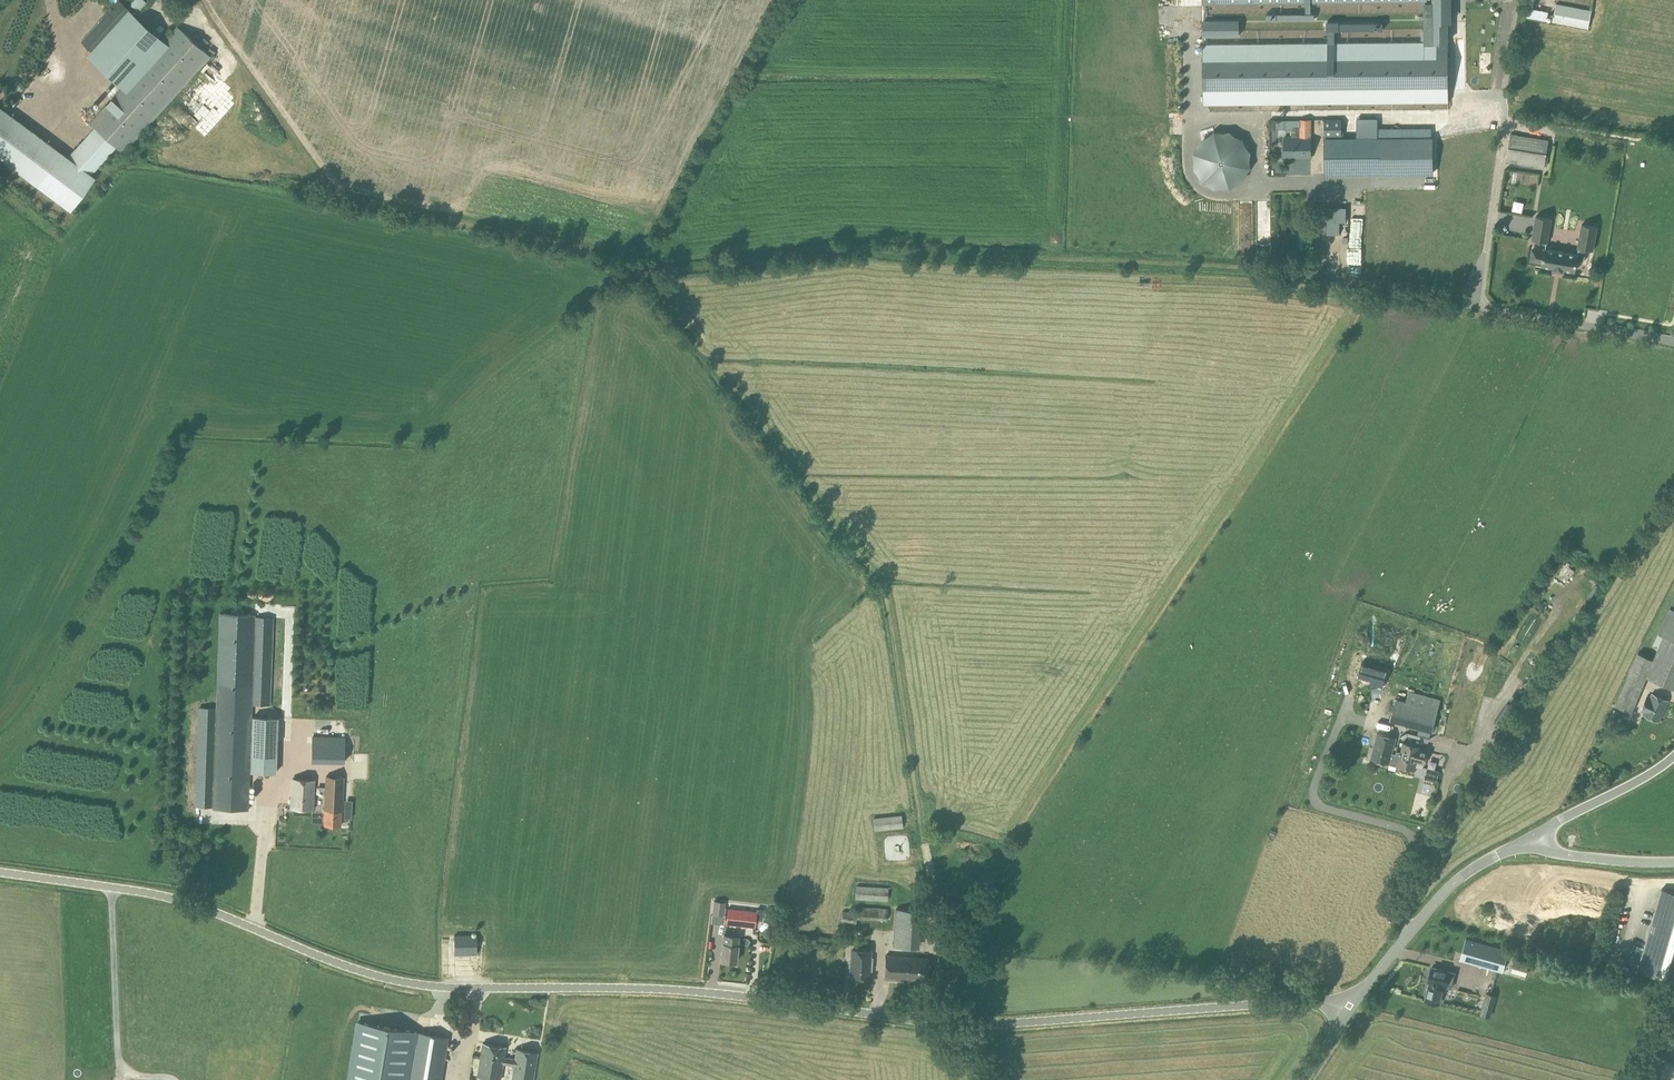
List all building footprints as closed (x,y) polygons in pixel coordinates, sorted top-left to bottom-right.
[(95,53),(132,12),(120,0),(119,0),(81,41),(95,53)] [(1448,30),(1448,22),(1448,0),(1203,0),(1203,4),(1203,8),(1207,8),(1207,4),(1423,1),(1425,1),(1425,10),(1426,30),(1426,42),(1421,42),(1203,45),(1204,104),(1267,103),(1375,102),(1449,102),(1448,99),(1448,30)] [(1591,10),(1555,4),(1552,22),(1588,29),(1591,10)] [(1240,20),(1203,21),(1203,36),(1240,36),(1240,20)] [(1383,22),(1340,23),(1340,22),(1326,22),(1326,30),(1327,30),(1335,30),(1383,30),(1383,22)] [(90,122),(95,126),(68,157),(0,107),(0,158),(71,211),(96,177),(91,174),(117,146),(123,152),(210,56),(177,26),(90,122)] [(77,113),(83,121),(96,112),(90,104),(77,113)] [(1342,130),(1342,119),(1325,119),(1325,137),(1342,137),(1342,130)] [(1299,137),(1299,126),(1299,124),(1291,124),(1291,137),(1285,137),(1285,158),(1311,158),(1311,137),(1299,137)] [(1511,133),(1507,160),(1542,166),(1546,139),(1511,133)] [(1433,173),(1433,139),(1344,139),(1342,139),(1325,139),(1325,174),(1373,173),(1433,173)] [(1281,187),(1289,186),(1288,169),(1280,169),(1281,187)] [(1328,207),(1327,234),(1340,235),(1340,222),(1346,222),(1346,208),(1328,207)] [(1536,216),(1531,239),(1547,242),(1551,218),(1536,216)] [(1596,226),(1581,224),(1577,247),(1578,247),(1577,254),(1544,248),(1541,265),(1553,267),(1553,269),(1562,270),(1562,269),(1575,271),(1576,260),(1582,261),(1585,249),(1592,250),(1596,226)] [(1653,660),(1638,654),(1617,705),(1632,711),(1646,676),(1673,687),(1673,597),(1655,643),(1660,645),(1653,660)] [(213,807),(213,808),(249,810),(253,704),(255,615),(220,613),(217,708),(215,755),(213,807)] [(273,618),(255,617),(253,704),(269,705),(273,618)] [(1516,637),(1514,642),(1518,643),(1522,633),(1512,630),(1510,635),(1516,637)] [(1509,645),(1506,650),(1514,654),(1517,649),(1509,645)] [(1373,648),(1371,654),(1379,656),(1378,662),(1383,664),(1387,652),(1373,648)] [(1334,668),(1325,711),(1328,712),(1348,722),(1363,725),(1365,721),(1370,700),(1357,697),(1351,694),(1367,697),(1368,695),(1374,682),(1375,680),(1370,678),(1352,674),(1353,675),(1349,674),(1341,669),(1334,668)] [(1422,724),(1433,727),(1441,698),(1410,690),(1407,701),(1397,700),(1391,721),(1412,726),(1412,724),(1422,726),(1422,724)] [(1652,693),(1644,714),(1660,721),(1669,700),(1652,693)] [(217,708),(200,708),(196,806),(213,807),(215,755),(217,708)] [(1611,717),(1617,719),(1620,711),(1615,709),(1611,717)] [(252,772),(277,772),(278,718),(253,717),(252,772)] [(1390,763),(1391,758),(1399,760),(1401,752),(1397,751),(1396,754),(1392,753),(1396,737),(1378,733),(1371,759),(1390,763)] [(313,736),(312,761),(347,762),(346,736),(313,736)] [(1421,748),(1421,746),(1404,742),(1401,752),(1399,760),(1398,765),(1415,770),(1417,761),(1426,763),(1429,750),(1421,748)] [(1424,778),(1431,777),(1430,769),(1422,770),(1424,778)] [(325,809),(326,809),(342,809),(343,809),(344,776),(326,775),(325,809)] [(293,779),(292,808),(314,809),(315,780),(293,779)] [(341,825),(342,809),(326,809),(325,824),(341,825)] [(902,815),(873,818),(875,831),(903,828),(902,815)] [(855,898),(888,900),(889,887),(856,885),(855,898)] [(1673,980),(1673,892),(1662,889),(1638,970),(1673,980)] [(714,901),(712,914),(726,915),(726,908),(725,908),(725,902),(714,901)] [(858,918),(887,920),(888,908),(859,906),(858,918)] [(757,911),(728,907),(726,923),(755,927),(757,911)] [(895,908),(893,946),(920,948),(922,909),(895,908)] [(843,910),(841,920),(856,923),(857,913),(843,910)] [(737,945),(738,936),(725,935),(722,960),(736,962),(738,945),(737,945)] [(1508,950),(1467,938),(1460,960),(1502,971),(1508,950)] [(454,940),(455,954),(479,953),(478,940),(454,940)] [(873,957),(870,957),(870,950),(852,949),(850,976),(869,977),(869,971),(872,971),(873,957)] [(884,978),(926,981),(928,956),(886,954),(884,978)] [(1455,973),(1432,967),(1428,982),(1430,983),(1425,1000),(1440,1003),(1445,986),(1451,988),(1455,973)] [(349,1079),(442,1079),(449,1037),(417,1032),(358,1022),(349,1079)] [(501,1079),(503,1063),(514,1065),(512,1079),(533,1079),(538,1052),(517,1048),(515,1058),(504,1057),(506,1047),(483,1043),(478,1076),(501,1079)] [(1005,1067),(993,1067),(994,1079),(1006,1079),(1005,1067)]
